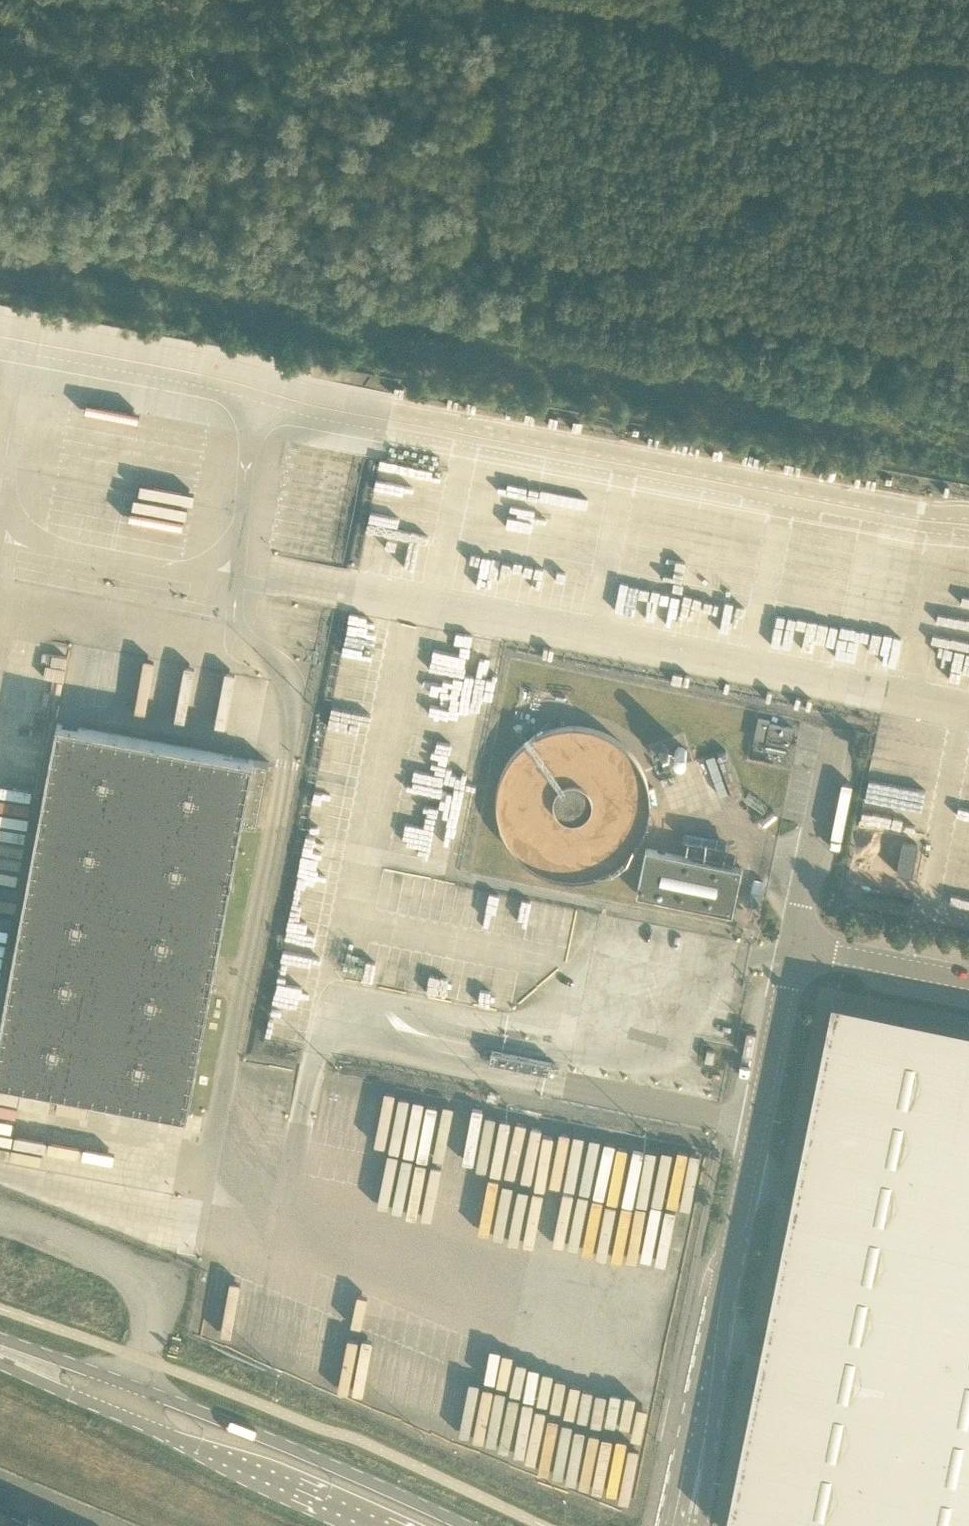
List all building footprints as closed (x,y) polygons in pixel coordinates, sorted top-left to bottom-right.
[(770,721),(759,718),(754,741),(790,748),(794,728),(770,723),(770,721)] [(0,1033),(0,1080),(188,1115),(243,824),(258,827),(270,762),(58,723),(0,1033)] [(637,894),(733,914),(740,882),(743,867),(662,851),(647,848),(637,894)] [(833,1001),(726,1525),(968,1525),(968,1029),(833,1001)] [(713,1062),(716,1050),(708,1049),(705,1061),(713,1062)] [(553,1061),(493,1050),(491,1063),(550,1074),(553,1061)] [(31,1514),(26,1520),(0,1508),(0,1525),(47,1525),(31,1514)]
